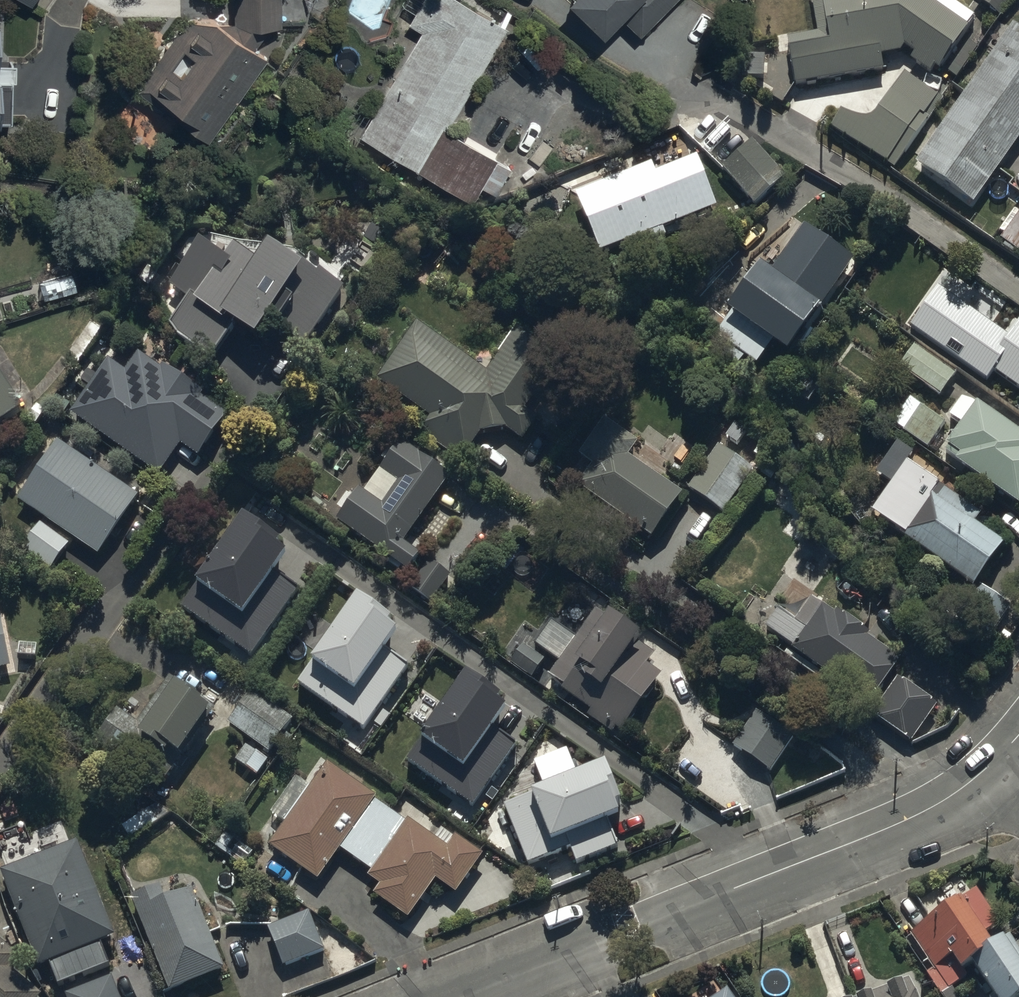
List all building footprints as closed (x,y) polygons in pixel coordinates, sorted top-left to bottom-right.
[(134,84),(209,136),(267,53),(256,45),(270,24),(281,24),(280,0),(233,0),(234,20),(225,20),(215,14),(187,18),(134,84)] [(505,23),(463,0),(404,0),(401,4),(415,12),(409,21),(422,28),(361,136),(470,196),(479,181),(495,190),(511,163),(447,127),(505,23)] [(601,28),(617,11),(639,33),(671,0),(572,0),(601,28)] [(964,33),(976,16),(953,0),(812,0),(817,33),(790,37),(797,84),(886,70),(885,53),(907,51),(906,45),(916,51),(910,59),(932,74),(936,67),(939,69),(947,58),(964,70),(981,45),(964,33)] [(1000,13),(1009,0),(982,0),(1000,13)] [(918,161),(974,201),(1018,138),(1018,27),(1016,24),(918,161)] [(10,119),(12,79),(15,79),(16,61),(0,60),(0,119),(10,119)] [(843,110),(832,127),(894,167),(945,97),(905,72),(875,114),(874,115),(873,115),(872,116),(871,116),(870,116),(869,117),(868,117),(867,117),(866,117),(865,118),(864,118),(863,118),(862,118),(861,118),(860,118),(859,118),(858,117),(857,117),(856,117),(855,117),(854,117),(853,116),(852,116),(851,116),(850,115),(849,114),(848,114),(847,113),(846,113),(845,112),(845,111),(844,111),(843,110)] [(754,140),(723,167),(755,204),(786,176),(754,140)] [(664,227),(717,204),(697,157),(656,174),(651,163),(578,194),(602,251),(651,231),(654,239),(667,234),(664,227)] [(1000,237),(1018,251),(1018,212),(1000,237)] [(806,224),(773,269),(760,261),(727,307),(734,311),(718,334),(731,343),(724,353),(739,364),(745,355),(757,364),(774,341),(791,353),(795,347),(801,351),(815,330),(809,326),(857,260),(806,224)] [(168,287),(186,299),(188,300),(172,324),(180,335),(212,356),(236,320),(259,335),(269,319),(306,344),(343,289),(301,261),(301,262),(271,242),(259,261),(234,244),(225,257),(200,240),(168,287)] [(1018,386),(1018,317),(1016,315),(1006,330),(941,286),(928,305),(923,302),(906,325),(988,382),(996,370),(1018,386)] [(104,328),(90,317),(65,353),(79,363),(104,328)] [(525,409),(562,356),(520,327),(516,332),(510,329),(494,351),(499,355),(488,370),(418,321),(379,378),(432,415),(423,428),(464,457),(481,432),(507,428),(524,441),(540,418),(525,409)] [(914,344),(898,367),(941,396),(957,373),(914,344)] [(108,358),(70,411),(160,475),(183,443),(199,454),(231,410),(214,398),(212,402),(202,395),(205,390),(165,362),(161,366),(139,350),(125,371),(108,358)] [(0,368),(0,427),(27,409),(0,368)] [(1018,503),(1018,427),(980,400),(977,404),(964,395),(950,416),(960,423),(941,449),(1018,503)] [(945,422),(913,398),(894,422),(927,447),(945,422)] [(593,463),(579,485),(654,536),(683,493),(631,457),(641,442),(605,418),(581,455),(593,463)] [(724,437),(689,486),(726,512),(761,463),(724,437)] [(139,495),(58,440),(17,500),(98,555),(139,495)] [(405,541),(450,475),(400,440),(395,448),(390,445),(381,458),(386,461),(365,491),(360,487),(354,496),(348,492),(338,507),(345,512),(339,521),(410,570),(422,553),(405,541)] [(872,511),(974,585),(1005,543),(977,522),(983,514),(937,481),(935,484),(894,454),(879,474),(892,484),(872,511)] [(183,610),(253,658),(300,591),(279,577),(291,561),(280,553),(284,548),(246,521),(183,610)] [(69,544),(40,523),(22,548),(51,570),(69,544)] [(1011,604),(980,583),(963,609),(994,630),(1011,604)] [(780,609),(767,628),(874,704),(904,662),(863,632),(867,627),(840,608),(835,614),(813,598),(797,621),(780,609)] [(397,627),(358,600),(299,685),(365,732),(374,720),(383,726),(391,715),(382,709),(411,668),(390,653),(401,638),(393,632),(397,627)] [(0,608),(0,670),(11,669),(0,608)] [(609,616),(597,608),(542,686),(555,695),(561,688),(587,706),(583,712),(614,734),(617,728),(623,732),(664,674),(649,663),(656,653),(639,641),(645,633),(613,610),(609,616)] [(545,658),(523,643),(510,662),(532,677),(545,658)] [(182,754),(214,708),(170,677),(138,723),(117,708),(96,737),(164,785),(184,756),(182,754)] [(505,704),(469,679),(410,762),(475,807),(518,747),(497,732),(508,715),(501,710),(505,704)] [(876,718),(913,743),(938,707),(900,682),(876,718)] [(251,688),(226,722),(255,742),(238,764),(255,777),(272,754),(268,752),(293,718),(251,688)] [(757,711),(733,745),(770,771),(794,737),(757,711)] [(342,848),(376,799),(378,796),(327,760),(268,845),(320,880),(342,848)] [(626,810),(609,768),(509,808),(532,865),(573,848),(580,864),(619,848),(611,828),(623,823),(619,813),(626,810)] [(376,799),(342,848),(373,869),(368,875),(380,884),(374,893),(409,918),(436,878),(456,893),(483,854),(442,826),(435,837),(407,818),(406,820),(376,799)] [(115,936),(78,840),(1,870),(40,968),(52,964),(61,987),(109,968),(99,942),(115,936)] [(226,969),(194,887),(165,898),(160,885),(131,897),(169,991),(226,969)] [(928,920),(926,916),(913,925),(916,930),(911,933),(935,967),(927,973),(942,994),(969,975),(965,968),(974,961),(999,996),(1018,996),(1018,934),(1018,935),(1017,935),(1017,936),(1016,936),(1016,937),(1015,937),(1015,938),(1014,939),(1012,935),(997,945),(989,934),(997,929),(995,927),(1002,922),(979,887),(928,920)] [(326,950),(309,911),(269,928),(286,967),(326,950)] [(112,977),(66,995),(67,996),(120,996),(112,977)] [(858,996),(919,996),(911,977),(858,996)] [(729,989),(717,996),(735,996),(729,989)]
